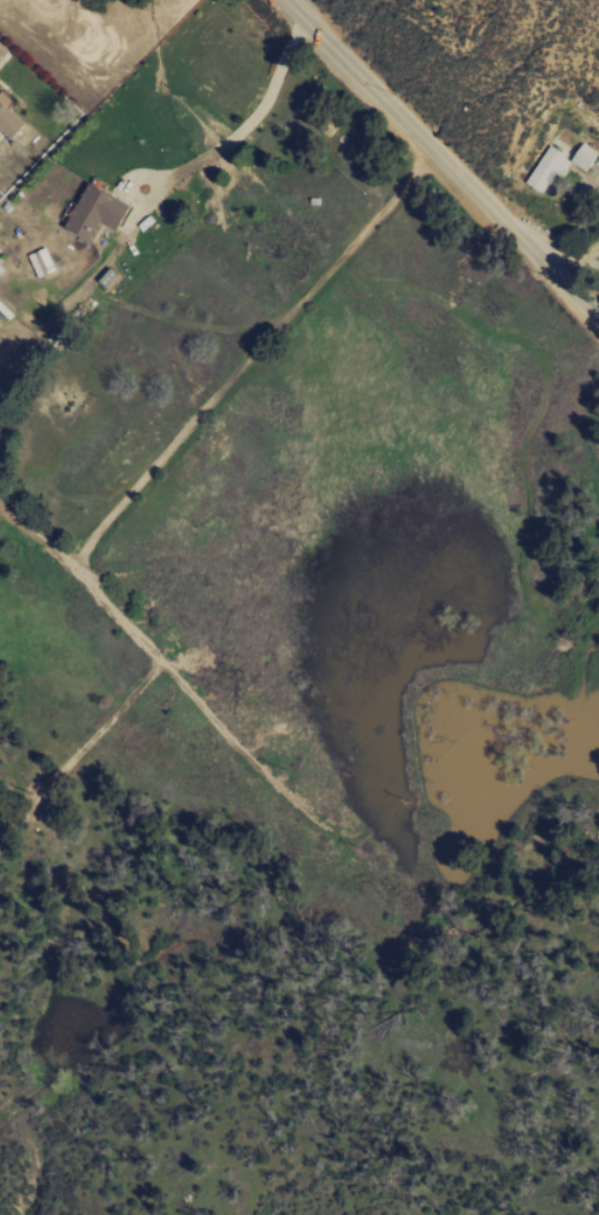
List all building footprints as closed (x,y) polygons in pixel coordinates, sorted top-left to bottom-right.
[(21,139),(34,120),(0,97),(0,125),(21,139)] [(569,163),(587,171),(596,151),(578,143),(569,163)] [(562,174),(571,160),(548,145),(525,183),(541,193),(556,170),(562,174)] [(64,231),(92,243),(99,224),(116,231),(127,202),(83,184),(64,231)] [(42,277),(58,270),(48,248),(33,255),(42,277)]
